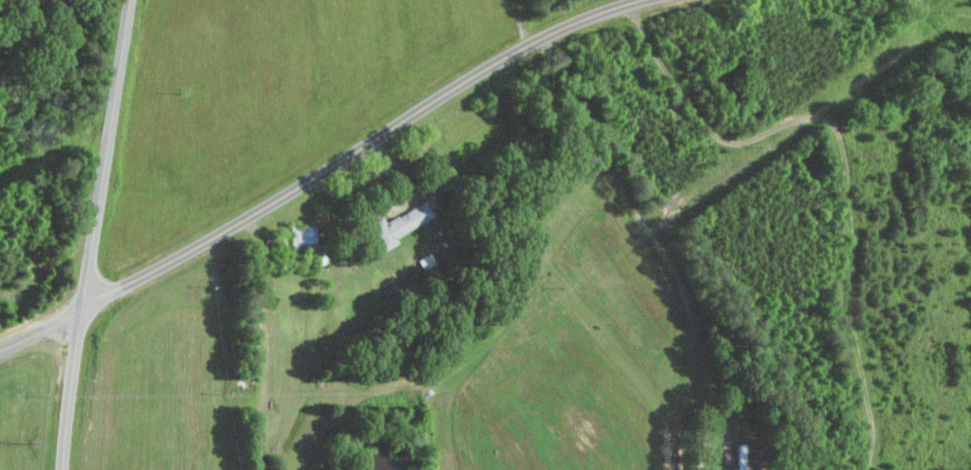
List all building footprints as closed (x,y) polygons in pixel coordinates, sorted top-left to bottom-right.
[(393,238),(432,215),(423,200),(384,222),(380,216),(367,224),(382,250),(396,242),(393,238)] [(312,225),(287,226),(288,246),(313,246),(312,225)]
